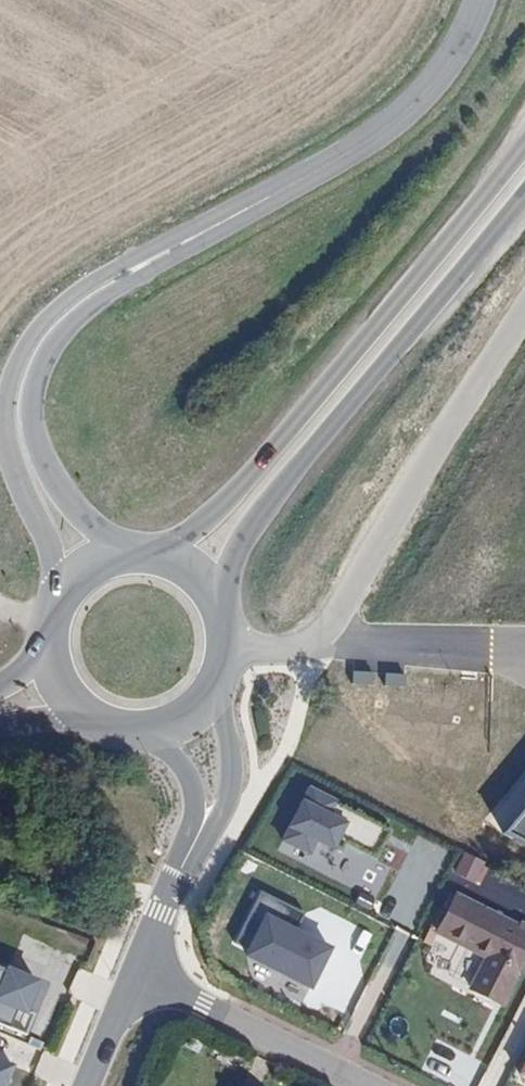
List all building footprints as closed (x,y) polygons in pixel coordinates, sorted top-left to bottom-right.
[(270,914),(299,929),(306,914),(262,892),(235,945),(250,952),(270,914)] [(524,950),(524,924),(517,920),(515,925),(452,894),(436,928),(487,954),(470,987),(500,1002),(524,950)] [(299,929),(270,914),(250,952),(319,988),(339,948),(299,929)] [(11,969),(0,965),(0,1021),(20,1028),(27,1009),(0,1000),(11,969)] [(51,983),(11,969),(0,1000),(27,1009),(39,1015),(51,983)] [(17,1071),(0,1064),(0,1085),(11,1085),(17,1071)]
